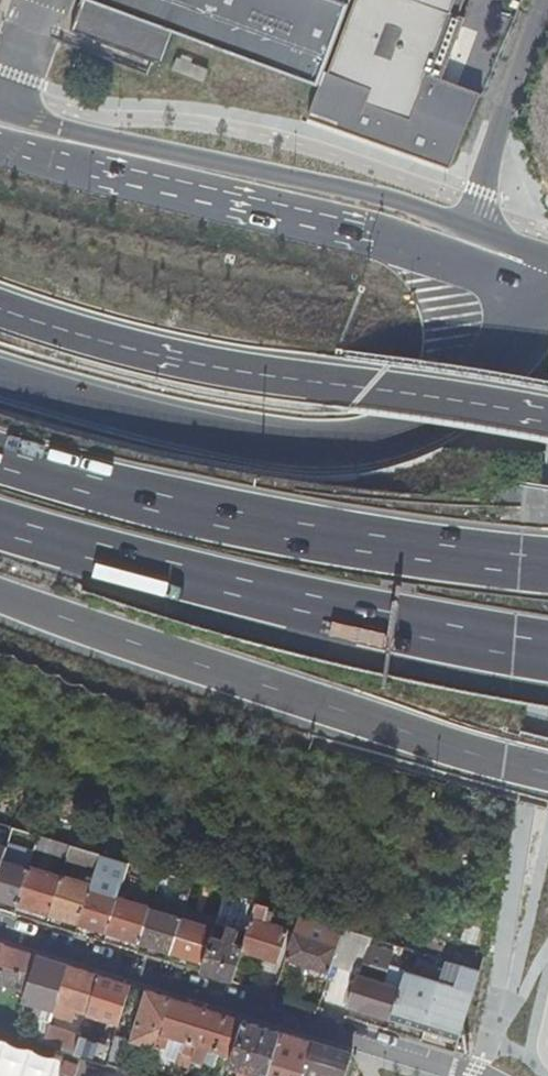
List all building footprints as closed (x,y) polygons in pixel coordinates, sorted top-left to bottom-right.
[(69,45),(234,105),(292,126),(339,0),(86,0),(69,45)] [(326,72),(309,117),(451,169),(483,94),(439,75),(467,0),(458,0),(414,117),(370,101),(375,88),(330,71),(326,72)] [(330,71),(375,88),(370,101),(414,117),(458,0),(356,0),(330,71)] [(68,861),(73,846),(40,836),(36,848),(62,855),(56,875),(30,868),(19,903),(51,913),(63,876),(68,861)] [(33,859),(36,850),(9,842),(8,848),(7,851),(33,859)] [(97,866),(101,854),(73,846),(68,861),(96,871),(97,866)] [(27,861),(32,862),(33,859),(7,851),(3,862),(24,868),(27,861)] [(126,875),(130,863),(101,854),(97,866),(126,875)] [(19,903),(30,868),(32,862),(27,861),(24,868),(3,862),(0,873),(0,897),(19,903)] [(51,913),(79,922),(91,887),(93,879),(88,877),(86,884),(63,876),(51,913)] [(119,898),(121,893),(115,891),(114,897),(99,893),(100,889),(91,887),(79,922),(108,931),(119,898)] [(258,903),(227,893),(224,902),(241,907),(234,927),(228,926),(224,937),(219,936),(221,932),(215,931),(205,962),(202,972),(233,981),(242,951),(258,903)] [(151,910),(152,909),(141,905),(119,898),(108,931),(141,942),(151,910)] [(279,909),(258,903),(242,951),(279,962),(290,929),(275,924),(279,909)] [(178,918),(151,910),(141,942),(173,951),(182,920),(185,913),(180,912),(178,918)] [(218,922),(185,912),(185,913),(182,920),(173,951),(205,962),(215,931),(218,922)] [(345,930),(300,916),(286,959),(331,973),(333,967),(345,930)] [(371,938),(345,930),(333,967),(359,975),(364,960),(369,946),(371,938)] [(27,992),(31,979),(38,956),(7,946),(0,968),(0,984),(27,992)] [(359,975),(349,1007),(391,1020),(406,972),(397,969),(392,985),(384,982),(393,953),(369,946),(364,960),(359,975)] [(38,956),(31,979),(55,987),(54,991),(60,993),(69,965),(38,956)] [(481,972),(446,961),(440,981),(425,1030),(459,1041),(481,972)] [(56,1005),(77,1011),(89,1014),(101,975),(69,965),(60,993),(56,1005)] [(406,972),(391,1020),(425,1030),(440,981),(407,971),(406,972)] [(116,1036),(132,985),(101,975),(89,1014),(82,1034),(76,1054),(92,1059),(107,1064),(116,1036)] [(147,989),(131,1040),(138,1042),(156,1048),(157,1045),(172,997),(147,989)] [(186,1059),(192,1061),(193,1059),(208,1008),(172,997),(157,1045),(167,1048),(170,1036),(187,1042),(184,1052),(187,1054),(186,1059)] [(56,1005),(53,1015),(74,1020),(77,1011),(56,1005)] [(208,1008),(193,1059),(205,1062),(209,1048),(234,1056),(245,1020),(208,1008)] [(231,1067),(240,1071),(239,1075),(253,1075),(254,1074),(260,1075),(268,1075),(282,1031),(245,1020),(234,1056),(231,1067)] [(51,1024),(45,1044),(76,1054),(82,1034),(51,1024)] [(425,1030),(423,1040),(456,1051),(459,1041),(425,1030)] [(306,1072),(316,1042),(282,1031),(268,1075),(305,1075),(306,1072)] [(116,1036),(107,1064),(130,1071),(135,1056),(138,1042),(131,1040),(116,1036)] [(352,1053),(316,1042),(306,1072),(305,1075),(345,1075),(352,1053)] [(130,1071),(132,1071),(147,1075),(152,1061),(135,1056),(130,1071)]
